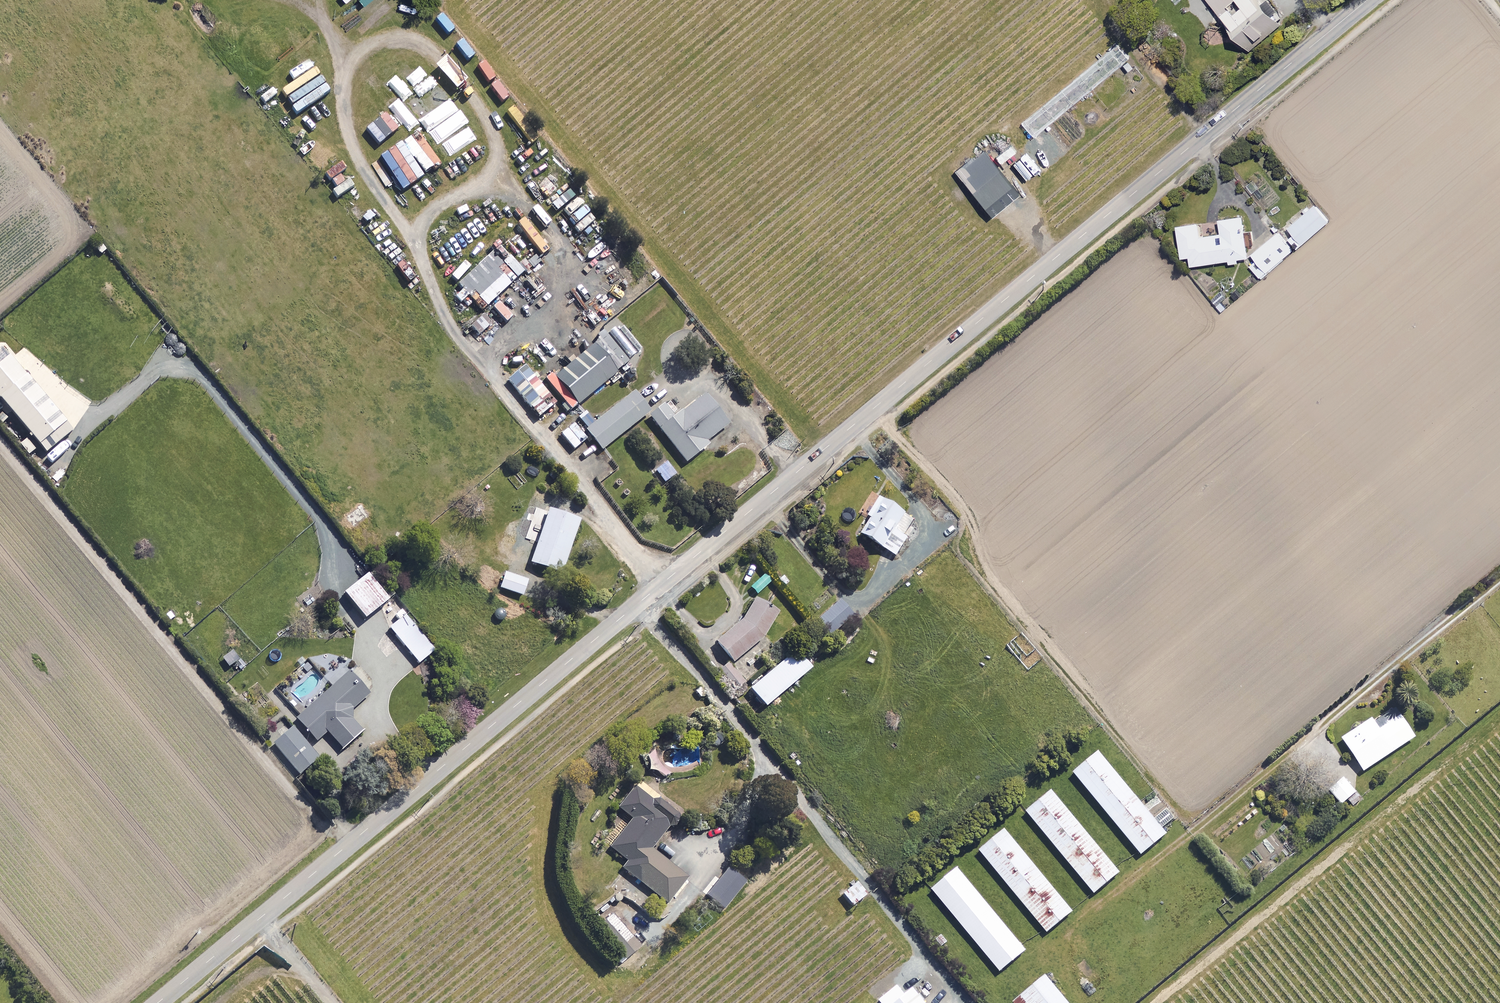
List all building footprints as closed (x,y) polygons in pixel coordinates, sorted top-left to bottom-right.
[(1259,0),(1208,0),(1248,50),(1279,24),(1270,12),(1277,6),(1272,0),(1262,0),(1260,1),(1259,0)] [(436,17),(449,32),(455,27),(443,11),(436,17)] [(457,42),(469,58),(475,53),(464,37),(457,42)] [(479,63),(490,80),(497,76),(485,59),(479,63)] [(282,88),(286,94),(321,72),(317,66),(282,88)] [(321,74),(289,96),(293,103),(326,81),(321,74)] [(492,83),(503,98),(510,93),(498,78),(492,83)] [(292,105),(297,111),(330,89),(326,82),(292,105)] [(386,112),(380,117),(392,132),(398,127),(386,112)] [(380,117),(374,122),(386,137),(392,132),(380,117)] [(374,122),(367,127),(380,142),(386,137),(374,122)] [(412,135),(435,167),(442,162),(419,130),(412,135)] [(395,144),(418,179),(425,174),(403,140),(395,144)] [(395,144),(388,149),(411,184),(418,179),(395,144)] [(982,150),(963,167),(969,173),(963,178),(973,190),(971,191),(990,214),(1017,190),(998,168),(1005,162),(992,147),(985,153),(982,150)] [(411,184),(388,149),(380,154),(403,188),(411,184)] [(327,171),(332,177),(347,167),(342,160),(327,171)] [(341,173),(333,178),(338,185),(346,180),(341,173)] [(333,188),(337,195),(354,184),(350,177),(333,188)] [(1327,220),(1313,204),(1286,227),(1300,243),(1327,220)] [(1190,264),(1227,258),(1228,263),(1237,262),(1236,257),(1247,255),(1241,214),(1218,217),(1220,232),(1199,235),(1197,221),(1175,224),(1180,256),(1188,255),(1190,264)] [(1277,232),(1251,255),(1254,259),(1251,262),(1263,275),(1292,249),(1277,232)] [(520,272),(496,246),(458,282),(482,308),(520,272)] [(398,263),(410,280),(417,276),(405,259),(398,263)] [(490,322),(481,313),(468,325),(477,335),(490,322)] [(614,372),(591,344),(551,376),(575,405),(614,372)] [(3,345),(0,348),(0,395),(47,451),(73,429),(3,345)] [(521,365),(504,378),(535,417),(552,404),(521,365)] [(647,412),(630,392),(597,418),(583,430),(599,450),(647,412)] [(725,425),(702,394),(672,417),(662,404),(647,416),(683,462),(706,444),(704,441),(725,425)] [(584,439),(571,425),(559,435),(572,449),(584,439)] [(912,520),(877,498),(866,516),(869,518),(859,535),(894,556),(906,538),(902,536),(912,520)] [(576,520),(546,510),(529,563),(559,573),(576,520)] [(391,595),(371,569),(341,592),(361,618),(391,595)] [(501,573),(494,571),(489,585),(520,595),(521,591),(525,581),(501,573)] [(714,641),(731,662),(759,640),(775,613),(753,599),(741,619),(714,641)] [(414,627),(404,616),(388,629),(417,663),(433,649),(414,627)] [(224,658),(230,666),(240,659),(233,650),(224,658)] [(807,668),(792,650),(746,688),(761,706),(807,668)] [(366,694),(346,672),(294,718),(314,740),(325,731),(340,748),(359,731),(348,719),(350,709),(366,694)] [(1412,737),(1398,716),(1376,730),(1369,718),(1339,738),(1361,771),(1412,737)] [(315,758),(289,727),(271,742),(297,774),(315,758)] [(1163,833),(1095,751),(1070,772),(1138,854),(1163,833)] [(1353,792),(1341,777),(1326,789),(1338,804),(1353,792)] [(674,816),(633,784),(615,807),(630,818),(607,847),(626,862),(620,869),(665,903),(685,877),(648,849),(674,816)] [(1116,872),(1048,790),(1023,811),(1091,893),(1116,872)] [(1069,911),(1002,829),(977,849),(1044,932),(1069,911)] [(1022,950),(955,868),(929,889),(997,971),(1022,950)] [(869,893),(859,881),(844,892),(854,905),(869,893)] [(638,946),(606,908),(591,921),(622,959),(638,946)] [(1042,975),(1018,995),(1024,1002),(1066,1002),(1042,975)] [(909,987),(902,994),(895,985),(876,1000),(878,1002),(922,1002),(909,987)]
